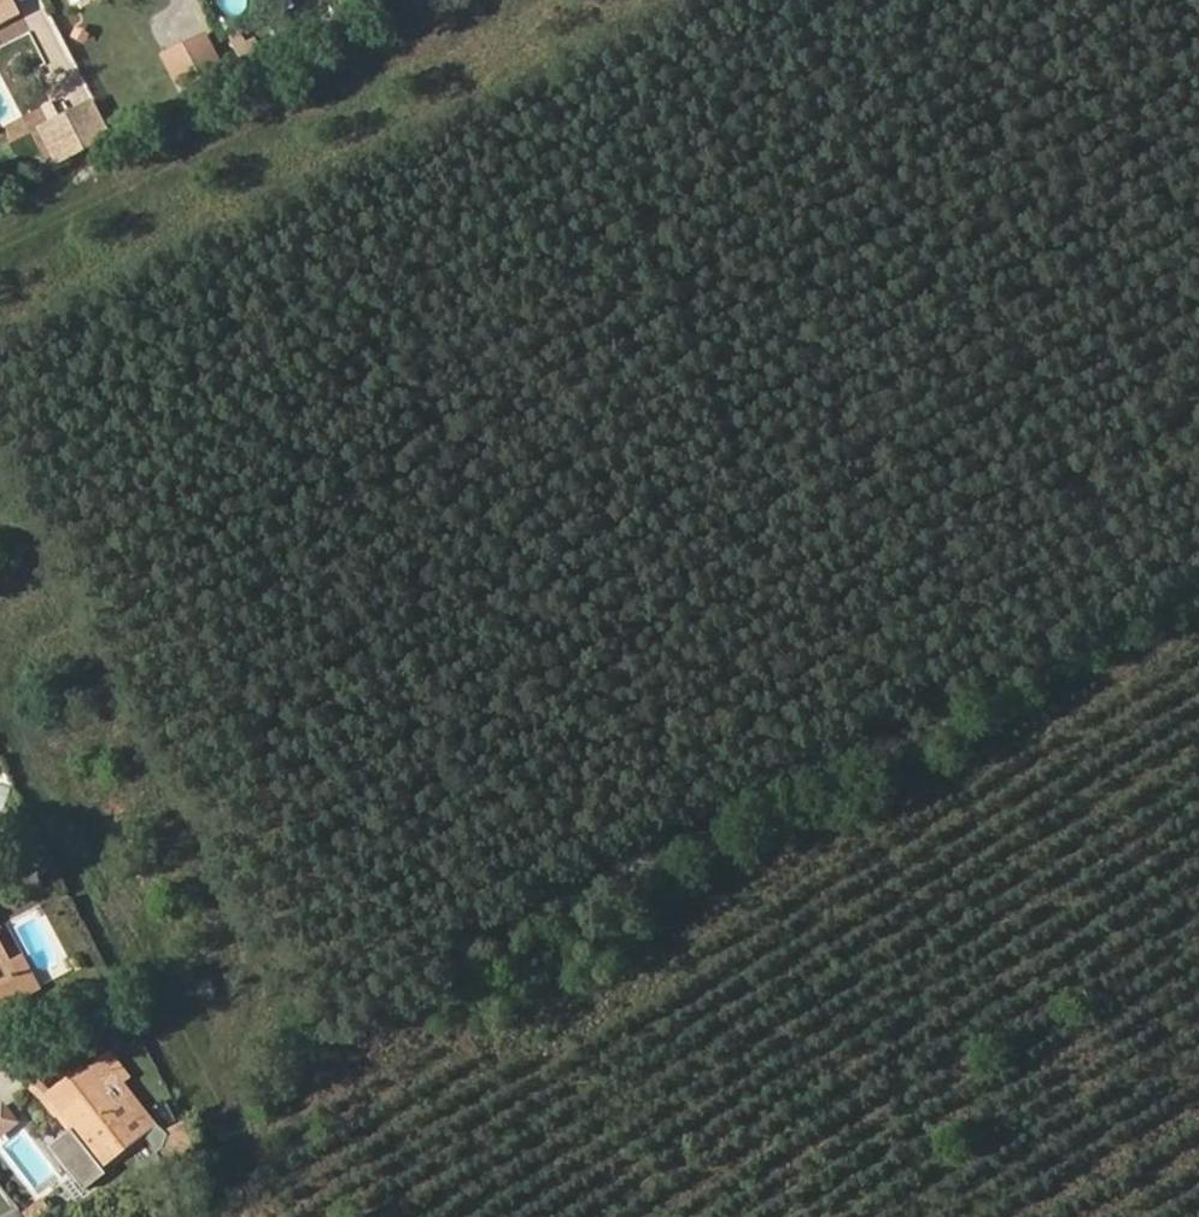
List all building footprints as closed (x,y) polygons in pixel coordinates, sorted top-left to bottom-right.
[(4,20),(22,11),(16,0),(0,0),(0,22),(4,20)] [(12,35),(4,20),(0,22),(0,41),(12,35)] [(216,36),(170,57),(186,89),(232,67),(216,36)] [(54,163),(114,133),(92,89),(33,121),(54,163)] [(16,974),(0,942),(0,983),(16,974)] [(4,1000),(40,982),(32,965),(16,974),(0,983),(0,993),(4,1000)] [(93,1083),(56,1111),(64,1123),(94,1164),(143,1129),(119,1097),(127,1091),(100,1054),(81,1068),(93,1083)] [(81,1068),(44,1095),(56,1111),(93,1083),(81,1068)] [(24,1120),(7,1097),(0,1102),(0,1139),(24,1120)] [(94,1164),(64,1123),(44,1138),(73,1178),(94,1164)] [(199,1149),(187,1125),(161,1138),(173,1162),(199,1149)] [(162,1167),(173,1162),(161,1138),(151,1145),(162,1167)]
